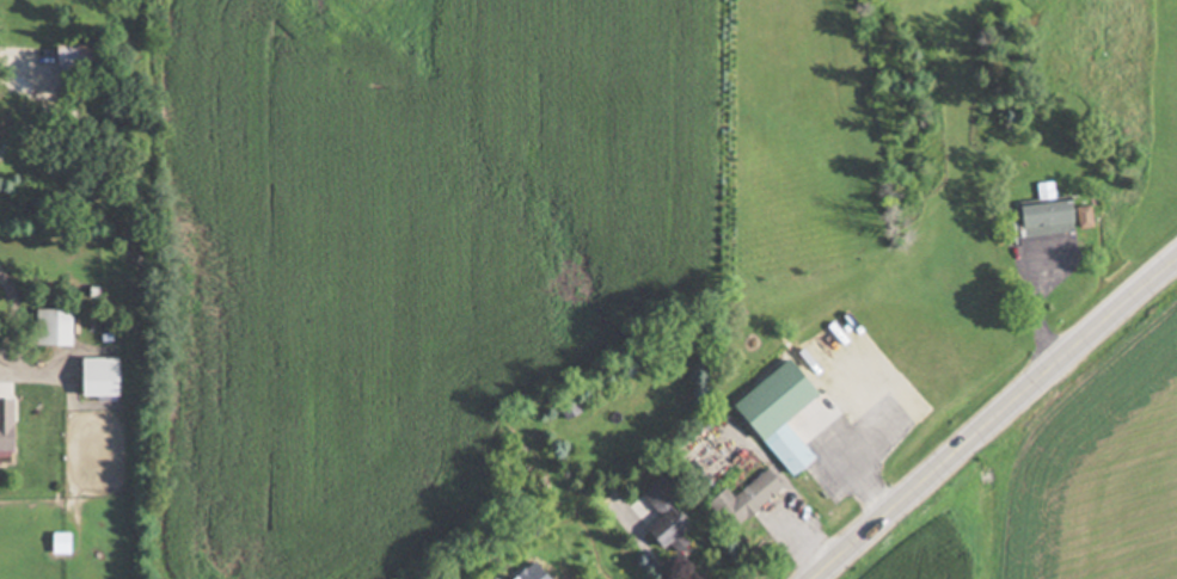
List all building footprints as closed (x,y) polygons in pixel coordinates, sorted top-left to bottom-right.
[(1072,233),(1072,229),(1090,228),(1089,207),(1068,208),(1068,201),(1014,205),(1017,237),(1072,233)] [(31,346),(66,346),(66,309),(31,309),(31,346)] [(785,479),(811,460),(781,421),(815,395),(787,358),(727,405),(785,479)] [(74,359),(74,397),(111,397),(111,359),(74,359)] [(8,452),(9,400),(0,400),(0,451),(8,452)] [(730,498),(724,488),(705,502),(727,531),(781,491),(766,471),(730,498)] [(682,528),(663,503),(673,496),(658,477),(625,502),(643,525),(638,529),(655,551),(664,544),(671,552),(683,544),(675,534),(682,528)] [(66,553),(66,534),(48,534),(49,554),(66,553)]
